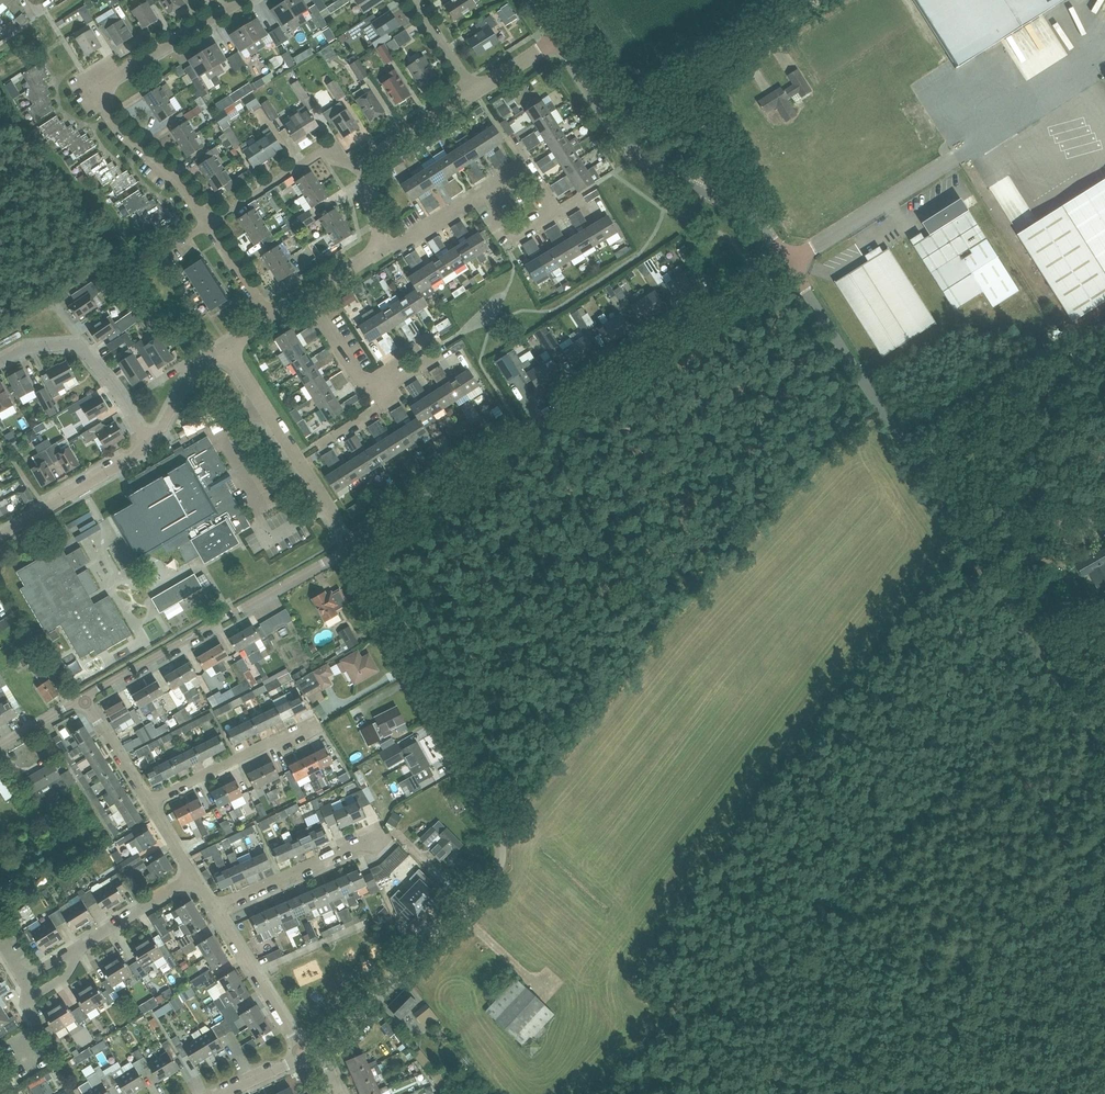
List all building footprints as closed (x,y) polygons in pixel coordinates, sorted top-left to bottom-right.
[(169,14),(184,5),(181,0),(161,0),(169,14)] [(299,25),(306,21),(301,13),(307,9),(302,0),(291,0),(286,3),(299,25)] [(327,8),(322,0),(312,0),(315,5),(320,13),(327,9),(327,8)] [(327,9),(331,15),(350,3),(348,0),(340,0),(327,8),(327,9)] [(374,7),(383,1),(382,0),(356,0),(364,13),(374,7)] [(454,0),(453,0),(451,1),(452,2),(446,6),(455,20),(475,7),(471,0),(456,0),(454,1),(454,0)] [(934,35),(956,69),(1010,35),(1065,0),(912,0),(934,35)] [(146,3),(132,12),(138,21),(143,30),(152,25),(155,25),(156,22),(158,21),(152,12),(150,8),(147,3),(146,3)] [(272,11),(278,21),(281,26),(288,21),(293,29),(299,25),(286,3),(272,11)] [(328,26),(323,19),(320,13),(315,5),(309,8),(317,22),(323,30),(328,26)] [(508,5),(501,9),(508,20),(515,15),(508,5)] [(85,6),(79,10),(66,18),(57,24),(59,27),(81,14),(88,25),(94,21),(85,6)] [(390,39),(387,34),(399,26),(390,12),(367,27),(363,21),(353,28),(348,32),(352,38),(357,35),(363,30),(375,48),(390,39)] [(29,21),(26,18),(22,14),(16,20),(22,27),(29,21)] [(122,22),(121,22),(116,14),(99,25),(108,39),(112,37),(118,46),(132,37),(122,22)] [(497,26),(491,16),(475,26),(480,34),(469,42),(478,56),(498,43),(490,30),(497,26)] [(244,28),(258,50),(264,46),(260,39),(266,35),(257,20),(244,28)] [(11,23),(8,26),(14,33),(17,30),(11,23)] [(14,33),(8,26),(4,30),(10,36),(14,33)] [(274,29),(283,44),(287,50),(290,49),(291,46),(288,41),(279,26),(274,29)] [(231,36),(237,46),(240,51),(247,47),(252,54),(258,50),(244,28),(231,36)] [(283,44),(274,29),(268,33),(277,48),(283,44)] [(324,32),(327,42),(334,40),(331,30),(324,32)] [(392,53),(400,48),(412,40),(406,30),(393,38),(394,39),(387,44),(392,53)] [(97,41),(92,32),(91,31),(77,40),(87,56),(98,49),(94,43),(97,41)] [(385,45),(378,50),(386,64),(394,59),(385,45)] [(225,60),(222,55),(216,46),(203,54),(217,76),(223,72),(218,64),(225,60)] [(317,52),(321,58),(325,64),(337,57),(330,46),(324,50),(323,48),(317,52)] [(238,51),(233,55),(241,69),(247,66),(238,51)] [(222,84),(217,76),(203,54),(190,62),(199,76),(206,72),(211,79),(216,87),(222,84)] [(233,55),(227,58),(236,73),(241,69),(233,55)] [(409,68),(417,81),(423,90),(438,81),(424,59),(409,68)] [(292,60),(287,63),(290,69),(296,65),(292,60)] [(358,62),(350,67),(359,81),(367,77),(358,62)] [(23,75),(31,88),(45,80),(49,77),(44,69),(46,68),(42,63),(23,75)] [(947,64),(939,69),(944,77),(952,72),(947,64)] [(186,74),(184,71),(180,66),(175,69),(179,75),(181,78),(186,74)] [(249,70),(253,77),(259,74),(255,67),(249,70)] [(928,74),(933,84),(942,79),(937,69),(928,74)] [(786,122),(795,116),(785,100),(797,92),(799,97),(810,90),(798,70),(788,76),(794,85),(784,92),(782,88),(758,103),(765,113),(773,108),(775,111),(778,109),(786,122)] [(383,85),(390,95),(396,105),(408,97),(403,90),(406,88),(395,71),(389,76),(391,80),(383,85)] [(209,95),(206,91),(197,76),(191,80),(200,94),(203,99),(209,95)] [(266,85),(262,79),(254,84),(253,84),(250,86),(255,92),(266,85)] [(48,85),(45,80),(31,88),(25,92),(33,105),(47,97),(51,94),(46,86),(48,85)] [(335,81),(328,86),(337,101),(345,96),(335,81)] [(298,82),(292,86),(302,102),(308,98),(298,82)] [(169,100),(168,99),(174,95),(167,84),(161,88),(160,87),(144,98),(152,111),(169,100)] [(372,92),(366,96),(362,89),(353,95),(357,101),(370,121),(384,112),(372,92)] [(17,90),(10,95),(13,100),(20,95),(17,90)] [(262,108),(262,107),(253,93),(242,100),(250,112),(252,110),(254,113),(260,109),(262,108)] [(229,96),(216,105),(221,112),(224,110),(233,105),(234,104),(229,96)] [(508,96),(503,99),(507,104),(511,101),(508,96)] [(47,97),(33,105),(27,109),(36,122),(53,111),(48,103),(50,102),(47,97)] [(200,97),(196,100),(195,101),(198,106),(204,103),(200,97)] [(177,113),(169,100),(152,111),(160,123),(177,113)] [(271,121),(272,120),(273,122),(279,118),(268,101),(262,105),(263,106),(262,107),(262,108),(271,121)] [(506,103),(502,105),(500,102),(496,104),(498,108),(497,109),(503,118),(512,112),(506,103)] [(550,114),(556,110),(551,102),(545,106),(542,102),(527,112),(534,124),(550,114)] [(207,108),(204,103),(198,106),(202,112),(207,108)] [(343,108),(340,103),(323,114),(330,125),(334,122),(344,138),(356,130),(352,124),(355,122),(347,111),(344,107),(343,108)] [(317,104),(311,106),(313,114),(320,112),(317,104)] [(233,105),(224,110),(231,120),(239,115),(233,105)] [(298,111),(293,114),(307,135),(319,127),(313,118),(309,112),(305,106),(298,111)] [(199,107),(185,113),(188,120),(202,114),(199,107)] [(481,107),(474,112),(477,117),(484,112),(481,107)] [(214,117),(223,132),(231,127),(229,124),(232,122),(231,120),(224,110),(214,117)] [(295,142),(307,135),(293,114),(289,117),(292,122),(285,127),(295,142)] [(557,126),(550,114),(534,124),(541,136),(557,126)] [(48,142),(54,138),(67,128),(64,123),(62,125),(57,117),(39,128),(48,142)] [(506,120),(501,124),(509,136),(514,133),(506,120)] [(179,145),(195,135),(187,122),(171,132),(179,145)] [(458,122),(447,129),(451,135),(462,128),(458,122)] [(72,126),(67,128),(54,138),(63,151),(69,147),(82,137),(79,132),(77,134),(72,126)] [(549,147),(565,137),(557,126),(541,136),(538,138),(541,143),(545,140),(549,147)] [(482,134),(492,150),(504,142),(494,127),(482,134)] [(258,143),(269,159),(282,150),(269,129),(263,133),(266,137),(258,143)] [(522,141),(525,146),(538,138),(534,132),(522,141)] [(219,138),(222,143),(228,139),(225,134),(219,138)] [(492,150),(482,134),(471,142),(481,157),(492,150)] [(82,137),(69,147),(77,159),(97,147),(93,141),(91,143),(86,135),(82,137)] [(203,148),(195,135),(179,145),(188,158),(203,148)] [(470,165),(472,168),(480,181),(485,177),(475,161),(481,157),(471,142),(467,136),(456,143),(459,149),(470,165)] [(568,143),(565,137),(549,147),(556,159),(572,148),(579,144),(575,139),(568,143)] [(541,143),(538,138),(525,146),(529,152),(541,143)] [(228,139),(222,143),(226,149),(232,145),(228,139)] [(429,140),(424,143),(429,150),(433,147),(429,140)] [(255,168),(269,159),(258,143),(249,148),(246,144),(241,147),(255,168)] [(556,159),(563,170),(579,160),(575,153),(582,148),(579,144),(572,148),(556,159)] [(207,179),(223,169),(216,157),(221,153),(217,147),(204,156),(207,161),(199,167),(207,179)] [(470,165),(459,149),(448,156),(458,172),(470,165)] [(412,150),(402,157),(404,161),(415,154),(412,150)] [(494,154),(502,166),(508,163),(500,150),(494,154)] [(95,175),(108,165),(105,160),(103,162),(98,154),(81,165),(87,174),(89,178),(95,175)] [(502,166),(494,154),(489,157),(497,170),(502,166)] [(536,163),(540,169),(553,161),(549,155),(536,163)] [(458,172),(448,156),(437,164),(447,179),(458,172)] [(75,162),(72,158),(69,160),(66,162),(69,166),(71,164),(75,162)] [(403,163),(401,158),(387,167),(389,171),(403,163)] [(587,171),(579,160),(563,170),(571,181),(587,171)] [(553,161),(540,169),(543,174),(556,166),(553,161)] [(113,162),(108,165),(95,175),(104,187),(110,183),(123,174),(120,169),(118,171),(113,162)] [(425,171),(435,187),(447,179),(437,164),(425,171)] [(593,167),(587,171),(571,181),(578,193),(601,179),(593,167)] [(474,184),(480,181),(472,168),(466,172),(474,184)] [(232,181),(226,172),(223,169),(207,179),(215,192),(225,186),(228,192),(240,184),(236,178),(232,181)] [(123,174),(110,183),(118,196),(138,184),(134,178),(132,179),(127,171),(123,174)] [(243,174),(247,180),(252,176),(249,171),(243,174)] [(435,187),(425,171),(414,178),(424,194),(435,187)] [(296,183),(302,192),(304,196),(320,185),(312,172),(296,183)] [(80,178),(78,180),(81,184),(86,180),(84,176),(80,178)] [(292,176),(283,180),(286,187),(295,182),(292,176)] [(419,197),(424,194),(414,178),(402,186),(412,202),(419,197)] [(555,192),(567,184),(564,178),(551,186),(555,192)] [(454,179),(449,183),(457,196),(463,192),(454,179)] [(1017,235),(1072,322),(1104,301),(1104,180),(1017,235)] [(452,199),(457,196),(449,183),(444,187),(452,199)] [(571,189),(567,184),(555,192),(558,197),(571,189)] [(329,198),(320,185),(304,196),(312,209),(329,198)] [(272,190),(275,196),(281,192),(277,187),(272,190)] [(130,215),(136,211),(149,202),(146,197),(144,198),(139,190),(122,202),(128,211),(130,215)] [(269,200),(275,196),(272,190),(266,194),(269,200)] [(597,190),(584,198),(588,203),(600,196),(597,190)] [(424,194),(419,197),(421,201),(429,214),(434,210),(426,198),(424,194)] [(426,198),(434,210),(440,207),(432,194),(426,198)] [(154,199),(149,202),(136,211),(139,215),(141,218),(136,221),(140,227),(145,224),(151,220),(164,211),(161,206),(159,207),(154,199)] [(929,236),(913,246),(919,256),(931,274),(954,310),(982,293),(982,292),(992,308),(1019,291),(986,239),(976,222),(969,211),(966,213),(960,204),(926,225),(932,234),(929,236)] [(168,208),(164,211),(151,220),(159,233),(179,220),(175,215),(173,216),(168,208)] [(247,233),(263,222),(255,209),(238,220),(247,233)] [(328,233),(344,222),(336,209),(319,220),(328,233)] [(296,227),(313,216),(309,211),(293,222),(296,227)] [(580,211),(574,214),(582,227),(588,224),(580,211)] [(579,234),(573,238),(582,254),(583,253),(585,258),(596,251),(594,247),(584,231),(582,227),(574,214),(569,218),(579,234)] [(296,227),(300,233),(316,222),(313,216),(296,227)] [(596,224),(606,240),(618,232),(608,216),(596,224)] [(456,225),(464,237),(470,234),(462,221),(456,225)] [(272,235),(263,222),(247,233),(255,246),(272,235)] [(282,235),(289,230),(290,231),(296,227),(293,222),(287,226),(286,225),(279,230),(282,235)] [(353,235),(344,222),(328,233),(336,245),(353,235)] [(584,231),(594,247),(606,240),(596,224),(584,231)] [(464,237),(456,225),(451,228),(459,241),(464,237)] [(557,225),(551,228),(559,241),(564,238),(557,225)] [(296,227),(290,231),(294,237),(300,233),(296,227)] [(553,244),(559,241),(551,228),(545,232),(553,244)] [(467,241),(481,264),(487,260),(482,253),(489,249),(478,234),(467,241)] [(439,236),(433,240),(441,252),(447,249),(439,236)] [(571,261),(582,254),(573,238),(561,245),(571,261)] [(533,239),(528,242),(535,255),(541,252),(533,239)] [(444,256),(441,252),(433,240),(428,243),(438,259),(444,256)] [(455,248),(465,264),(471,260),(476,267),(481,264),(467,241),(455,248)] [(530,258),(535,255),(528,242),(522,246),(530,258)] [(549,252),(559,268),(571,261),(561,245),(549,252)] [(271,270),(287,259),(279,246),(262,257),(271,270)] [(627,249),(626,247),(614,254),(618,260),(629,252),(627,249)] [(465,264),(455,248),(444,256),(454,271),(465,264)] [(888,249),(835,283),(882,357),(936,323),(888,249)] [(419,267),(418,267),(421,270),(426,267),(416,251),(411,254),(419,267)] [(693,263),(685,251),(679,255),(687,267),(693,263)] [(556,278),(552,272),(559,268),(549,252),(538,259),(550,279),(551,281),(556,278)] [(413,270),(418,267),(419,267),(411,254),(405,258),(413,270)] [(321,255),(316,258),(319,264),(325,261),(321,255)] [(185,272),(191,281),(198,291),(217,280),(212,273),(214,272),(208,264),(207,265),(201,256),(180,269),(183,273),(185,272)] [(432,263),(442,279),(454,271),(444,256),(438,259),(432,263)] [(319,264),(316,258),(310,262),(314,268),(319,264)] [(295,272),(287,259),(271,270),(279,282),(295,272)] [(538,286),(550,279),(538,259),(526,266),(535,282),(536,282),(538,286)] [(651,259),(645,263),(659,285),(664,281),(651,259)] [(426,267),(421,270),(431,286),(442,279),(432,263),(426,267)] [(659,285),(645,263),(639,267),(645,277),(652,289),(659,285)] [(674,270),(688,293),(700,286),(690,270),(683,274),(679,267),(674,270)] [(93,300),(105,291),(118,282),(110,270),(97,279),(78,292),(82,298),(70,307),(78,320),(97,307),(93,300)] [(435,293),(431,286),(421,270),(409,278),(417,291),(419,294),(420,293),(424,300),(435,293)] [(676,301),(688,293),(674,270),(668,274),(672,281),(666,285),(676,301)] [(474,278),(469,281),(473,287),(477,284),(474,278)] [(198,291),(205,302),(211,311),(209,313),(211,317),(232,304),(226,294),(227,294),(222,285),(221,286),(217,280),(198,291)] [(381,281),(380,282),(386,291),(387,290),(389,289),(387,284),(384,280),(381,281)] [(624,307),(613,291),(610,286),(605,289),(611,298),(610,299),(617,311),(624,307)] [(360,287),(353,290),(357,296),(363,292),(360,287)] [(456,299),(466,292),(463,287),(452,293),(455,298),(456,299)] [(630,303),(622,291),(620,288),(613,291),(624,307),(630,303)] [(405,321),(416,314),(406,298),(400,302),(396,295),(393,298),(387,290),(386,291),(390,298),(405,321)] [(417,291),(406,298),(416,314),(428,306),(424,300),(420,293),(419,294),(417,291)] [(642,323),(653,316),(643,299),(638,292),(633,296),(637,303),(631,307),(642,323)] [(655,292),(643,299),(653,316),(665,308),(655,292)] [(346,297),(339,301),(343,307),(350,303),(346,297)] [(405,321),(390,298),(379,306),(383,313),(393,328),(405,321)] [(131,309),(114,321),(121,331),(138,320),(131,309)] [(582,309),(578,311),(589,329),(595,325),(588,314),(586,315),(582,309)] [(373,310),(367,313),(382,336),(393,328),(383,313),(377,317),(373,310)] [(589,329),(578,311),(571,315),(583,333),(589,329)] [(382,336),(367,313),(362,317),(366,323),(360,328),(370,343),(382,336)] [(631,330),(625,321),(620,314),(608,322),(619,338),(631,330)] [(607,345),(619,338),(608,322),(604,315),(598,318),(603,325),(597,329),(607,345)] [(106,319),(90,330),(98,342),(107,336),(111,342),(122,334),(117,327),(114,330),(106,319)] [(435,327),(439,332),(451,324),(448,319),(435,327)] [(413,321),(407,325),(415,337),(421,334),(413,321)] [(454,328),(451,324),(439,332),(441,336),(454,328)] [(410,341),(415,337),(407,325),(402,328),(410,341)] [(303,340),(316,332),(312,326),(300,334),(303,340)] [(284,352),(300,342),(292,330),(276,340),(284,352)] [(540,330),(535,334),(539,340),(548,355),(554,351),(544,336),(540,330)] [(316,332),(303,340),(307,345),(319,337),(316,332)] [(551,332),(544,336),(554,351),(560,348),(561,347),(559,345),(553,336),(551,332)] [(129,349),(135,345),(127,333),(107,346),(111,352),(126,343),(129,349)] [(574,333),(569,336),(570,338),(574,344),(584,360),(596,352),(590,343),(585,336),(579,340),(574,333)] [(390,336),(384,339),(392,352),(398,348),(390,336)] [(141,341),(135,345),(145,362),(151,358),(159,369),(173,360),(159,338),(145,347),(141,341)] [(570,338),(559,345),(561,347),(560,348),(562,351),(573,367),(584,360),(574,344),(570,338)] [(387,355),(392,352),(384,339),(379,343),(387,355)] [(462,341),(450,349),(453,355),(466,347),(462,341)] [(284,352),(291,363),(307,353),(300,342),(284,352)] [(315,357),(318,363),(330,355),(327,349),(315,357)] [(147,377),(134,355),(130,350),(121,356),(124,361),(119,364),(124,371),(125,371),(127,374),(126,375),(133,386),(147,377)] [(514,351),(507,355),(496,362),(508,381),(520,374),(526,384),(532,380),(538,390),(550,382),(535,359),(529,362),(528,361),(523,364),(519,358),(514,351)] [(298,375),(314,365),(307,353),(291,363),(298,375)] [(330,355),(318,363),(322,368),(334,360),(330,355)] [(540,356),(535,359),(550,382),(561,375),(551,359),(545,363),(540,356)] [(64,384),(75,378),(66,362),(55,368),(55,367),(47,371),(48,374),(42,377),(53,399),(60,395),(59,393),(66,389),(64,384)] [(298,375),(306,386),(322,376),(314,365),(298,375)] [(435,369),(443,382),(449,378),(441,366),(435,369)] [(443,382),(435,369),(430,373),(438,385),(443,382)] [(9,378),(20,398),(35,391),(23,370),(9,378)] [(469,371),(457,378),(467,394),(479,386),(469,371)] [(333,386),(345,378),(342,372),(329,380),(333,386)] [(308,401),(313,398),(329,388),(322,376),(306,386),(301,390),(308,401)] [(345,378),(333,386),(336,391),(349,383),(345,378)] [(455,401),(467,394),(457,378),(445,385),(455,401)] [(412,384),(420,396),(426,393),(418,380),(412,384)] [(13,406),(0,382),(0,383),(0,413),(13,406)] [(420,396),(412,384),(407,387),(415,400),(420,396)] [(445,385),(434,393),(444,408),(455,401),(445,385)] [(313,398),(320,409),(336,399),(329,388),(313,398)] [(48,411),(54,408),(44,390),(38,393),(48,411)] [(432,416),(444,408),(434,393),(422,400),(432,416)] [(344,403),(347,409),(360,401),(356,395),(344,403)] [(88,397),(78,402),(68,408),(72,415),(83,409),(89,420),(98,415),(108,409),(101,397),(91,403),(88,397)] [(344,411),(336,399),(320,409),(328,421),(344,411)] [(422,400),(411,407),(418,419),(418,418),(421,423),(425,428),(436,421),(432,416),(422,400)] [(396,410),(404,422),(410,419),(402,406),(396,410)] [(404,422),(396,410),(391,413),(399,426),(404,422)] [(201,415),(181,424),(186,436),(206,427),(201,415)] [(24,430),(29,426),(23,417),(17,421),(24,430)] [(418,418),(418,419),(407,426),(417,442),(420,447),(425,444),(422,438),(428,434),(425,428),(421,423),(418,418)] [(379,421),(373,424),(381,437),(387,433),(379,421)] [(101,423),(82,435),(87,444),(99,437),(106,450),(125,438),(115,422),(105,429),(101,423)] [(477,422),(472,425),(476,431),(481,428),(478,424),(477,422)] [(376,440),(381,437),(373,424),(368,428),(376,440)] [(36,425),(32,431),(38,435),(42,429),(36,425)] [(417,442),(407,426),(395,433),(405,449),(417,442)] [(394,456),(405,449),(395,433),(384,440),(394,456)] [(356,435),(350,439),(358,451),(364,448),(356,435)] [(182,450),(128,482),(134,491),(126,496),(130,503),(111,515),(138,561),(163,547),(167,555),(177,549),(186,564),(200,556),(205,564),(240,544),(235,536),(250,527),(225,483),(227,482),(224,477),(214,483),(212,480),(227,471),(208,437),(182,451),(182,450)] [(353,455),(358,451),(350,439),(345,442),(353,455)] [(42,444),(54,464),(60,461),(67,473),(80,465),(69,448),(63,452),(57,443),(52,446),(48,440),(42,444)] [(382,464),(394,456),(384,440),(372,448),(382,464)] [(54,464),(42,444),(36,447),(39,453),(33,457),(39,466),(32,470),(42,487),(55,480),(48,468),(54,464)] [(361,455),(371,471),(374,476),(385,469),(382,464),(372,448),(361,455)] [(327,453),(335,466),(341,462),(333,450),(327,453)] [(335,466),(327,453),(322,457),(330,469),(335,466)] [(349,462),(359,478),(371,471),(361,455),(349,462)] [(433,465),(434,466),(438,464),(437,462),(438,462),(434,456),(429,460),(432,465),(433,465)] [(427,460),(420,465),(424,471),(431,466),(427,460)] [(338,470),(348,485),(359,478),(349,462),(338,470)] [(336,493),(348,485),(338,470),(326,477),(336,493)] [(404,485),(401,479),(396,482),(399,488),(404,485)] [(20,493),(26,504),(34,500),(27,489),(20,493)] [(363,497),(365,502),(372,498),(369,493),(363,497)] [(0,503),(0,509),(9,504),(7,499),(0,503)] [(360,505),(356,508),(359,514),(364,511),(360,505)] [(101,529),(98,525),(76,538),(78,543),(101,529)] [(75,571),(90,563),(81,548),(67,556),(64,552),(50,560),(47,555),(27,567),(27,566),(17,572),(25,587),(20,590),(46,634),(61,626),(80,659),(104,646),(107,650),(132,635),(127,626),(109,596),(95,604),(90,595),(99,590),(88,570),(78,576),(75,571)] [(1104,590),(1104,550),(1076,566),(1082,576),(1088,572),(1092,579),(1096,577),(1099,583),(1096,584),(1101,592),(1104,590)] [(170,570),(177,566),(173,560),(166,563),(170,570)] [(160,614),(203,589),(195,574),(152,599),(160,614)] [(321,595),(312,600),(325,622),(338,615),(337,612),(348,605),(339,590),(333,594),(332,592),(322,597),(321,595)] [(286,609),(281,612),(288,624),(293,621),(286,609)] [(281,612),(276,615),(282,627),(288,624),(281,612)] [(10,615),(6,618),(11,626),(15,623),(10,615)] [(276,615),(271,618),(277,630),(282,627),(276,615)] [(271,618),(265,621),(272,633),(277,630),(271,618)] [(260,624),(262,628),(267,636),(272,633),(265,621),(260,624)] [(262,628),(256,631),(253,626),(242,633),(258,661),(264,658),(275,652),(267,636),(262,628)] [(337,656),(349,649),(358,643),(349,627),(340,632),(346,643),(334,650),(337,656)] [(56,630),(49,634),(53,642),(61,637),(56,630)] [(242,633),(230,639),(237,652),(243,648),(252,665),(258,661),(242,633)] [(221,644),(210,651),(223,673),(228,670),(222,661),(229,657),(227,654),(221,644)] [(35,660),(39,666),(46,662),(37,650),(21,661),(24,667),(35,660)] [(343,655),(346,661),(338,665),(342,672),(347,669),(356,683),(376,671),(368,657),(361,661),(357,654),(355,655),(352,650),(343,655)] [(210,651),(198,658),(203,668),(205,671),(212,667),(217,675),(221,683),(226,680),(223,673),(210,651)] [(75,659),(68,664),(74,674),(81,669),(75,659)] [(252,688),(258,685),(256,682),(256,681),(243,659),(237,662),(252,688)] [(231,666),(242,684),(233,688),(228,679),(226,680),(231,690),(235,697),(252,688),(237,662),(231,666)] [(197,675),(195,673),(189,663),(177,670),(195,701),(196,704),(202,701),(190,679),(197,675)] [(330,667),(334,675),(340,672),(336,664),(330,667)] [(38,687),(42,694),(48,703),(59,695),(39,666),(33,670),(42,684),(38,687)] [(304,676),(296,682),(304,695),(310,692),(309,690),(319,683),(320,685),(323,689),(330,684),(326,677),(332,673),(327,666),(314,673),(313,671),(309,674),(304,676)] [(287,669),(277,675),(275,675),(281,686),(292,680),(292,678),(289,673),(287,669)] [(189,704),(195,701),(177,670),(165,677),(172,690),(178,699),(185,696),(189,704)] [(301,671),(293,676),(296,682),(304,676),(301,671)] [(394,671),(386,673),(388,681),(396,678),(394,671)] [(281,686),(275,675),(269,679),(265,681),(263,682),(265,685),(268,691),(269,693),(281,686)] [(165,694),(163,691),(157,682),(145,689),(161,716),(165,721),(168,719),(164,714),(166,713),(157,699),(165,694)] [(265,685),(253,691),(256,697),(261,694),(268,691),(265,685)] [(7,723),(18,716),(25,712),(19,702),(18,703),(9,689),(0,694),(0,711),(7,723)] [(155,719),(161,716),(145,689),(133,696),(140,708),(146,705),(155,719)] [(220,692),(214,695),(219,705),(235,697),(231,690),(226,692),(222,695),(220,692)] [(253,691),(241,697),(244,703),(255,697),(256,697),(253,691)] [(290,693),(285,695),(288,702),(295,715),(307,709),(302,699),(301,695),(294,699),(291,692),(290,693)] [(213,708),(219,705),(214,695),(208,699),(213,708)] [(285,695),(273,701),(276,708),(283,721),(295,715),(288,702),(285,695)] [(232,709),(244,703),(241,697),(229,703),(232,709)] [(132,718),(129,712),(123,702),(107,711),(113,721),(110,723),(114,730),(120,727),(120,725),(132,718)] [(219,715),(232,709),(229,703),(216,710),(219,715)] [(320,722),(328,718),(320,703),(312,707),(320,722)] [(375,718),(377,722),(367,728),(361,731),(369,745),(375,742),(380,739),(380,738),(384,736),(385,737),(392,733),(390,730),(396,727),(399,733),(407,729),(404,723),(405,723),(397,707),(375,718)] [(185,708),(180,712),(186,722),(191,719),(185,708)] [(276,708),(264,714),(271,727),(283,721),(276,708)] [(179,725),(186,722),(180,712),(174,715),(179,725)] [(211,713),(196,721),(199,726),(214,719),(211,713)] [(264,714),(252,720),(258,733),(271,727),(264,714)] [(252,720),(240,726),(246,739),(258,733),(252,720)] [(187,732),(199,726),(196,721),(184,727),(187,732)] [(152,723),(145,727),(153,739),(169,730),(166,724),(156,730),(152,723)] [(240,726),(227,732),(229,735),(234,745),(246,739),(240,726)] [(73,734),(80,746),(92,739),(85,727),(73,734)] [(137,747),(140,746),(153,739),(145,727),(136,732),(139,737),(133,741),(123,746),(127,752),(137,747)] [(184,727),(172,733),(175,738),(187,732),(184,727)] [(163,744),(175,738),(172,733),(160,739),(163,744)] [(53,739),(57,744),(62,741),(59,735),(53,739)] [(220,736),(207,742),(213,755),(226,749),(220,736)] [(71,768),(76,764),(72,758),(83,752),(87,758),(99,750),(92,739),(80,746),(69,753),(64,756),(71,768)] [(163,744),(160,739),(148,745),(151,750),(163,744)] [(57,744),(64,756),(69,753),(67,750),(62,741),(57,744)] [(201,761),(213,755),(207,742),(195,748),(201,761)] [(397,743),(379,753),(388,769),(405,759),(414,775),(418,783),(432,775),(428,768),(430,766),(420,749),(417,750),(414,744),(404,750),(401,751),(397,743)] [(159,766),(151,750),(148,745),(135,751),(139,759),(145,756),(152,770),(146,773),(152,786),(165,779),(159,766)] [(195,748),(183,754),(189,767),(201,761),(195,748)] [(326,748),(314,754),(321,769),(333,763),(326,748)] [(106,762),(99,750),(87,758),(94,769),(106,762)] [(177,773),(189,767),(183,754),(171,760),(177,773)] [(321,769),(314,754),(301,760),(312,781),(316,791),(322,788),(318,781),(314,772),(321,769)] [(159,766),(165,779),(177,773),(171,760),(159,766)] [(312,781),(301,760),(289,767),(291,770),(285,773),(299,801),(305,798),(299,787),(312,781)] [(106,762),(94,769),(87,774),(90,778),(97,774),(101,781),(114,773),(106,762)] [(280,777),(273,762),(261,769),(268,783),(280,777)] [(69,787),(76,783),(69,771),(60,776),(53,764),(25,780),(37,801),(45,796),(48,798),(54,794),(54,791),(59,788),(59,787),(67,783),(69,787)] [(78,779),(83,776),(76,764),(71,768),(78,779)] [(268,783),(261,769),(248,775),(255,789),(268,783)] [(359,770),(354,773),(361,786),(360,786),(362,790),(365,795),(370,802),(375,799),(366,783),(367,782),(359,770)] [(114,773),(101,781),(108,792),(121,785),(114,773)] [(346,773),(337,778),(340,784),(349,779),(346,773)] [(1,792),(7,800),(14,795),(9,787),(5,782),(0,774),(0,790),(1,792)] [(398,782),(404,795),(418,789),(412,775),(398,782)] [(90,787),(83,776),(78,779),(85,791),(90,787)] [(236,781),(224,787),(231,801),(235,809),(240,807),(248,803),(244,795),(241,790),(236,781)] [(128,796),(121,785),(108,792),(116,804),(128,796)] [(93,802),(98,799),(90,787),(85,791),(93,802)] [(224,787),(211,793),(216,803),(218,808),(231,801),(224,787)] [(272,791),(276,800),(281,797),(276,789),(272,791)] [(347,806),(346,807),(353,823),(365,818),(361,808),(371,804),(365,795),(362,790),(352,795),(356,802),(347,806)] [(270,803),(276,800),(272,791),(266,795),(270,803)] [(128,796),(116,804),(120,811),(113,816),(111,814),(108,816),(105,811),(100,814),(107,825),(135,808),(128,796)] [(321,810),(320,810),(325,822),(327,822),(329,826),(338,822),(341,829),(353,823),(346,807),(347,806),(344,798),(340,800),(331,805),(331,804),(321,808),(321,810)] [(100,814),(105,811),(98,799),(93,802),(100,814)] [(207,814),(204,809),(199,799),(187,805),(202,836),(207,833),(199,818),(207,814)] [(255,806),(261,818),(267,815),(261,804),(255,806)] [(298,804),(285,810),(288,816),(300,810),(298,804)] [(196,839),(202,836),(187,805),(174,811),(182,826),(189,823),(192,830),(196,839)] [(235,809),(239,818),(244,815),(240,807),(235,809)] [(130,827),(133,825),(142,820),(135,808),(107,825),(114,837),(119,833),(115,827),(126,820),(130,827)] [(233,821),(239,818),(235,809),(229,812),(233,821)] [(285,810),(274,816),(276,822),(288,816),(285,810)] [(320,810),(316,812),(317,814),(321,824),(325,822),(320,810)] [(387,823),(394,827),(396,828),(402,817),(393,812),(387,823)] [(270,825),(276,822),(274,816),(261,822),(266,834),(272,831),(270,825)] [(227,820),(219,824),(225,834),(226,835),(233,832),(227,820)] [(463,845),(447,829),(439,821),(432,828),(421,839),(427,845),(431,849),(430,850),(441,861),(452,849),(455,852),(463,845)] [(330,841),(325,831),(324,827),(323,828),(320,822),(308,827),(317,847),(330,841)] [(240,832),(243,838),(255,832),(253,826),(240,832)] [(298,839),(304,852),(317,847),(308,827),(296,833),(298,839)] [(133,849),(136,846),(140,853),(157,843),(149,831),(129,843),(133,849)] [(240,832),(228,838),(231,844),(243,838),(240,832)] [(293,840),(289,832),(282,835),(285,843),(293,840)] [(128,842),(125,837),(117,842),(119,846),(128,842)] [(232,846),(231,844),(228,838),(221,842),(225,849),(232,846)] [(292,858),(304,852),(298,839),(286,844),(292,858)] [(204,850),(201,851),(205,859),(208,858),(213,856),(221,873),(215,876),(221,889),(234,883),(228,870),(222,858),(219,850),(216,844),(214,846),(204,850)] [(273,850),(275,853),(279,863),(292,858),(286,844),(273,850)] [(84,859),(95,853),(91,846),(80,852),(84,859)] [(395,851),(405,861),(410,857),(399,846),(395,851)] [(390,855),(401,866),(405,861),(395,851),(390,855)] [(235,852),(228,855),(233,867),(228,870),(234,883),(246,878),(240,865),(238,859),(235,852)] [(121,872),(142,860),(138,854),(117,866),(121,872)] [(265,854),(253,859),(258,872),(271,867),(267,857),(265,854)] [(396,871),(397,869),(401,866),(390,855),(385,860),(396,871)] [(151,873),(147,876),(151,882),(173,869),(165,856),(155,862),(147,867),(151,873)] [(253,859),(240,865),(246,878),(258,872),(253,859)] [(142,860),(121,872),(125,879),(146,866),(142,860)] [(385,860),(381,865),(391,875),(396,871),(385,860)] [(375,867),(381,880),(391,875),(381,865),(375,867)] [(52,874),(57,880),(64,873),(60,867),(52,874)] [(370,870),(372,873),(375,882),(381,880),(375,867),(370,870)] [(360,869),(347,875),(354,891),(352,892),(354,897),(355,900),(360,898),(356,890),(366,885),(368,889),(377,885),(375,882),(372,873),(363,877),(360,869)] [(420,869),(410,879),(415,884),(410,890),(428,908),(432,904),(433,905),(438,900),(436,899),(438,898),(427,887),(432,882),(420,869)] [(111,878),(101,884),(115,907),(125,900),(118,890),(124,886),(118,877),(116,874),(111,878)] [(347,875),(335,880),(342,897),(341,897),(343,902),(344,905),(348,903),(345,896),(352,892),(354,891),(347,875)] [(335,880),(323,886),(330,902),(329,903),(332,910),(336,909),(334,906),(343,902),(341,897),(342,897),(335,880)] [(91,890),(85,894),(93,905),(98,902),(105,913),(115,907),(101,884),(98,884),(92,888),(91,890)] [(323,886),(311,891),(318,908),(317,908),(320,916),(324,914),(332,910),(329,903),(330,902),(323,886)] [(399,890),(390,899),(399,915),(407,907),(417,918),(419,916),(420,918),(425,913),(424,912),(428,908),(410,890),(405,895),(399,890)] [(311,891),(299,896),(306,913),(305,914),(308,921),(312,919),(315,918),(312,910),(317,908),(318,908),(311,891)] [(79,895),(69,902),(70,903),(72,907),(84,926),(94,919),(87,909),(93,905),(85,894),(80,897),(79,895)] [(299,896),(287,902),(294,918),(293,919),(297,926),(300,925),(297,917),(305,914),(306,913),(299,896)] [(180,916),(184,923),(200,913),(192,901),(172,913),(176,919),(180,916)] [(287,902),(275,907),(282,924),(281,924),(284,932),(288,930),(297,926),(293,919),(294,918),(287,902)] [(60,909),(55,913),(57,917),(62,924),(67,921),(74,932),(84,926),(72,907),(63,913),(60,909)] [(275,907),(263,913),(271,929),(269,930),(272,937),(276,936),(273,928),(281,924),(282,924),(275,907)] [(388,911),(385,908),(378,913),(381,917),(388,911)] [(353,920),(348,909),(339,913),(344,925),(353,920)] [(51,920),(42,926),(53,945),(63,939),(57,928),(62,924),(57,917),(55,913),(49,916),(51,920)] [(207,926),(200,913),(184,923),(179,926),(184,935),(186,934),(187,935),(178,941),(182,948),(193,942),(190,937),(207,926)] [(263,913),(251,918),(258,934),(256,935),(260,943),(264,941),(261,934),(269,930),(271,929),(263,913)] [(29,928),(24,932),(31,944),(36,940),(43,951),(53,945),(42,926),(38,920),(28,927),(29,928)] [(161,920),(154,925),(161,937),(169,933),(161,920)] [(311,922),(305,925),(311,939),(317,936),(311,922)] [(340,925),(328,930),(331,935),(343,930),(340,925)] [(323,938),(331,935),(328,930),(321,933),(323,938)] [(213,936),(204,942),(198,945),(206,958),(221,948),(213,936)] [(142,943),(153,962),(163,956),(166,960),(172,956),(170,954),(164,944),(159,948),(152,937),(142,943)] [(193,942),(182,948),(186,955),(197,949),(193,942)] [(149,965),(153,962),(142,943),(132,950),(139,960),(133,964),(141,976),(142,978),(148,975),(147,973),(152,970),(149,965)] [(229,961),(221,948),(206,958),(213,970),(229,961)] [(266,956),(269,963),(283,956),(280,949),(266,956)] [(135,979),(141,976),(133,964),(128,967),(121,956),(111,962),(123,981),(132,975),(135,979)] [(183,971),(189,967),(185,961),(179,965),(183,971)] [(113,987),(123,981),(111,962),(101,969),(108,979),(102,983),(107,990),(110,995),(116,991),(113,987)] [(194,989),(203,983),(214,976),(210,969),(190,982),(194,989)] [(235,971),(226,976),(218,981),(214,976),(203,983),(208,990),(215,986),(221,996),(243,983),(235,971)] [(540,1047),(535,1042),(547,1030),(543,1026),(554,1014),(544,1005),(545,1005),(526,988),(516,979),(486,1011),(496,1020),(496,1021),(514,1038),(514,1037),(523,1046),(521,1048),(531,1057),(540,1047)] [(0,982),(0,998),(1,997),(2,997),(11,991),(5,981),(1,984),(0,982)] [(110,995),(107,990),(102,993),(95,983),(85,989),(97,1008),(106,1002),(109,1006),(114,1002),(110,995)] [(222,1013),(225,1018),(236,1011),(240,1009),(237,1004),(250,995),(243,983),(221,996),(220,997),(227,1010),(222,1013)] [(172,990),(175,995),(181,991),(178,986),(172,990)] [(196,995),(191,987),(179,994),(184,1002),(196,995)] [(87,1014),(97,1008),(85,989),(75,995),(81,1006),(76,1009),(84,1021),(89,1018),(87,1014)] [(388,1008),(401,1020),(417,1002),(404,990),(388,1008)] [(155,998),(159,1004),(166,1000),(165,999),(162,994),(155,998)] [(178,997),(170,1002),(175,1009),(183,1004),(178,997)] [(78,1025),(84,1021),(76,1009),(71,1013),(64,1002),(54,1008),(66,1027),(75,1021),(78,1025)] [(169,1003),(154,1012),(158,1018),(173,1009),(169,1003)] [(426,1004),(413,1014),(422,1024),(423,1023),(427,1028),(438,1020),(433,1015),(434,1014),(426,1004)] [(241,1015),(249,1027),(264,1018),(257,1005),(241,1015)] [(56,1033),(66,1027),(54,1008),(44,1014),(51,1025),(45,1029),(53,1040),(58,1037),(56,1033)] [(225,1018),(225,1019),(232,1030),(235,1035),(241,1032),(234,1022),(241,1018),(236,1011),(225,1018)] [(130,1013),(125,1016),(129,1023),(134,1020),(130,1013)] [(6,1014),(0,1018),(0,1038),(20,1026),(14,1016),(10,1019),(6,1014)] [(153,1018),(148,1021),(153,1029),(158,1026),(153,1018)] [(272,1030),(264,1018),(249,1027),(257,1040),(272,1030)] [(203,1035),(214,1054),(224,1048),(218,1039),(232,1030),(225,1019),(212,1028),(213,1029),(203,1035)] [(381,1027),(388,1035),(390,1038),(395,1033),(387,1022),(381,1027)] [(95,1036),(98,1042),(104,1038),(101,1032),(95,1036)] [(204,1059),(214,1054),(203,1035),(193,1041),(204,1059)] [(204,1059),(193,1041),(184,1047),(177,1036),(171,1040),(183,1058),(188,1055),(195,1065),(204,1059)] [(242,1046),(246,1053),(258,1046),(253,1039),(242,1046)] [(104,1041),(91,1048),(95,1054),(107,1046),(104,1041)] [(167,1052),(158,1058),(169,1076),(178,1070),(172,1060),(178,1057),(168,1041),(162,1044),(167,1052)] [(159,1082),(169,1076),(158,1058),(148,1064),(139,1049),(134,1053),(139,1060),(146,1072),(151,1069),(159,1082)] [(412,1056),(408,1050),(404,1053),(408,1059),(412,1056)] [(346,1061),(352,1074),(369,1067),(370,1069),(378,1065),(376,1061),(368,1064),(364,1054),(346,1061)] [(80,1055),(75,1058),(79,1063),(83,1060),(80,1055)] [(140,1075),(146,1072),(139,1060),(133,1064),(135,1067),(125,1073),(137,1091),(146,1086),(140,1075)] [(410,1073),(417,1070),(414,1063),(407,1066),(410,1073)] [(90,1064),(81,1070),(85,1076),(94,1070),(90,1064)] [(383,1078),(382,1074),(378,1065),(370,1069),(369,1067),(352,1074),(357,1087),(375,1079),(376,1082),(383,1078)] [(113,1087),(106,1075),(100,1066),(94,1069),(96,1073),(87,1078),(93,1087),(97,1093),(110,1093),(107,1090),(113,1087)] [(125,1073),(122,1068),(113,1073),(112,1072),(106,1075),(113,1087),(118,1084),(124,1093),(132,1093),(137,1091),(125,1073)] [(20,1085),(15,1077),(13,1074),(8,1077),(15,1088),(20,1085)] [(357,1087),(361,1093),(376,1093),(380,1092),(381,1093),(382,1093),(389,1090),(387,1086),(379,1090),(376,1082),(375,1079),(357,1087)] [(40,1085),(32,1090),(34,1093),(46,1093),(40,1085)] [(427,1093),(432,1093),(434,1093),(431,1086),(425,1088),(427,1093)]
